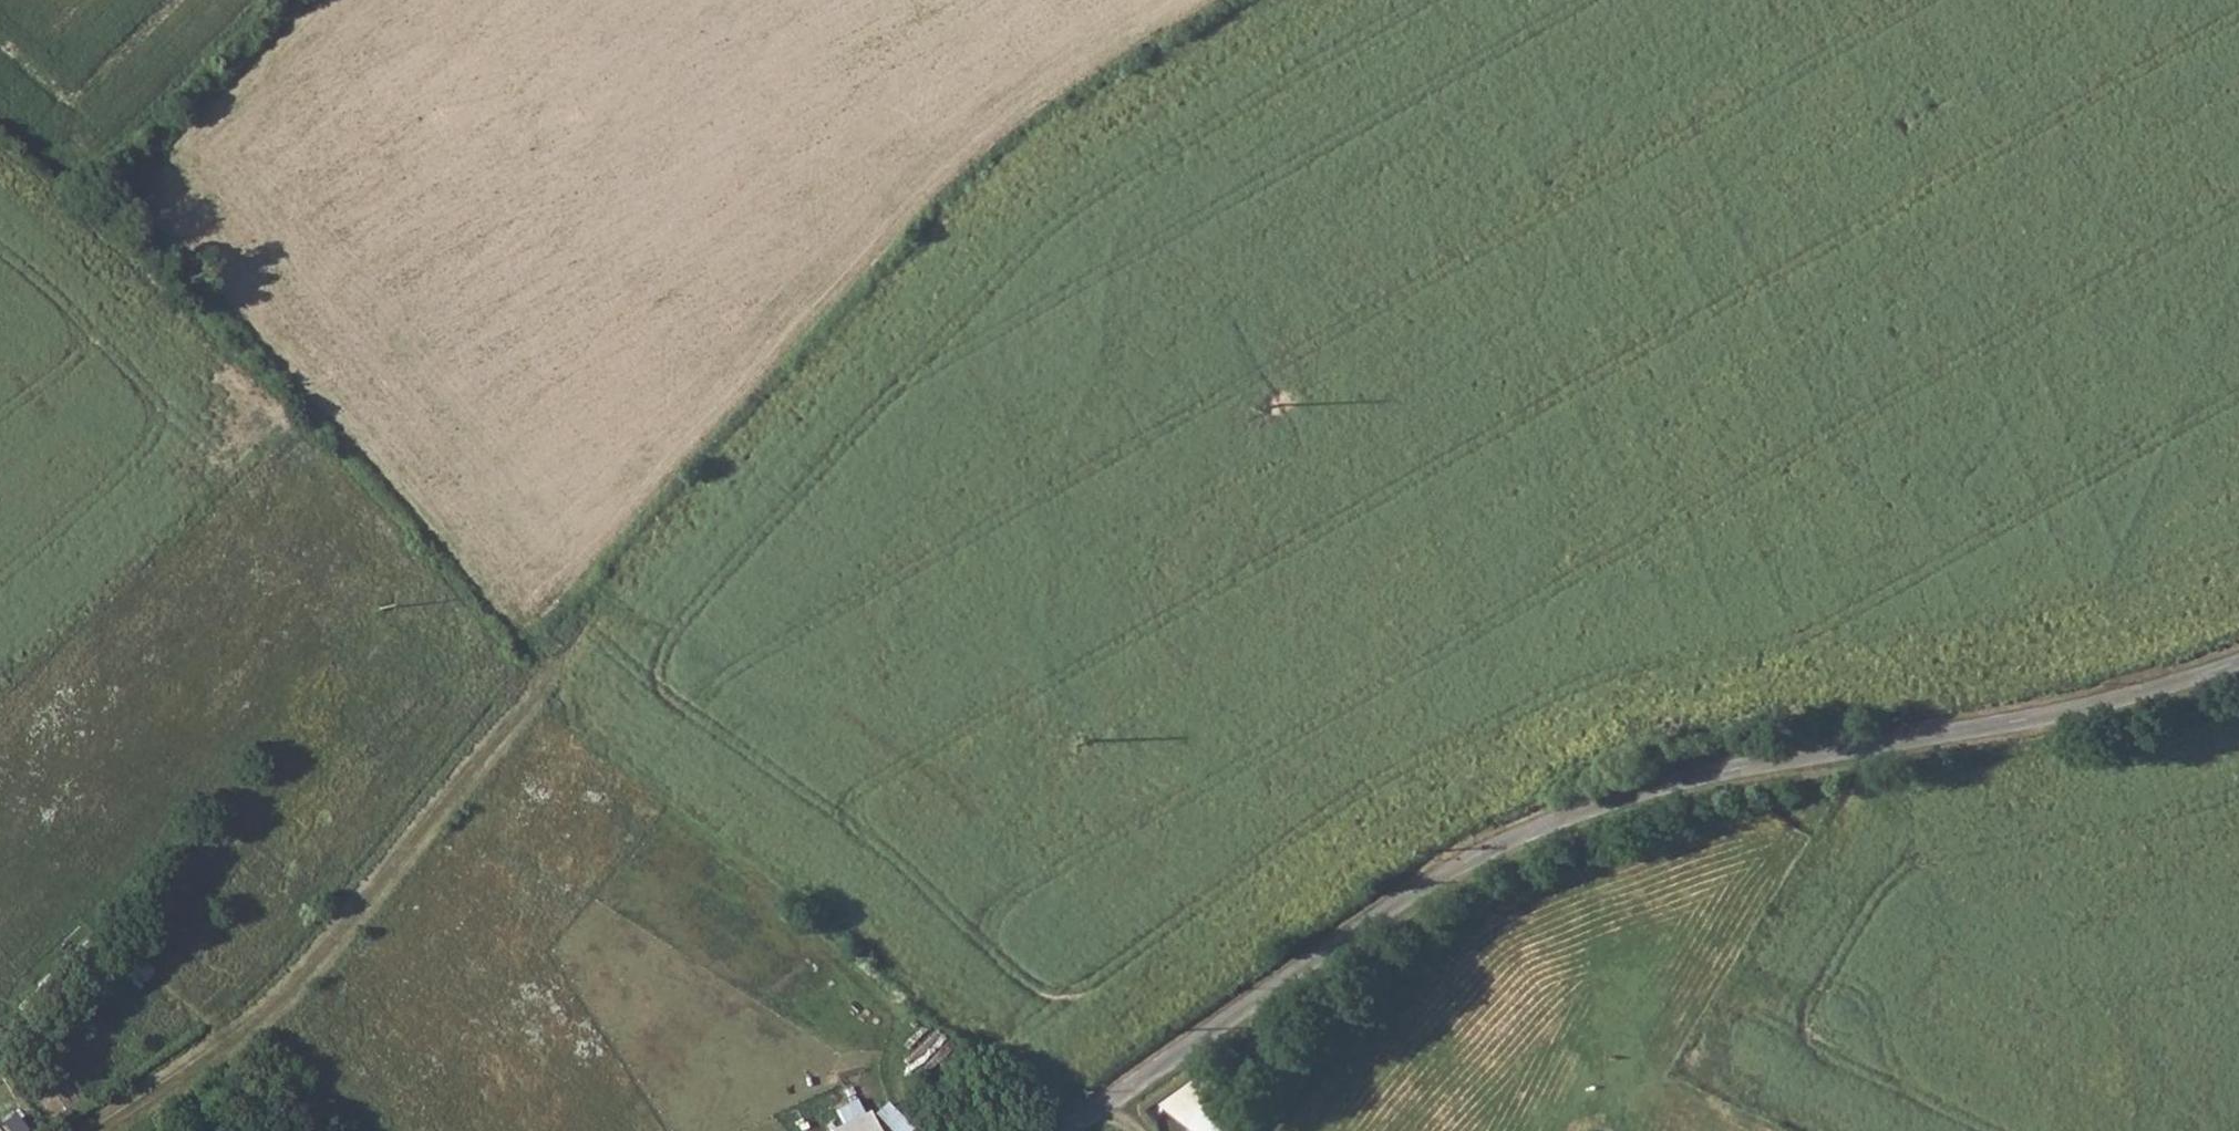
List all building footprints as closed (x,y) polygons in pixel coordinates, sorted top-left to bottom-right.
[(862,1096),(837,1109),(844,1122),(827,1130),(880,1130),(862,1096)] [(879,1111),(894,1130),(911,1130),(912,1130),(891,1103),(879,1111)]
